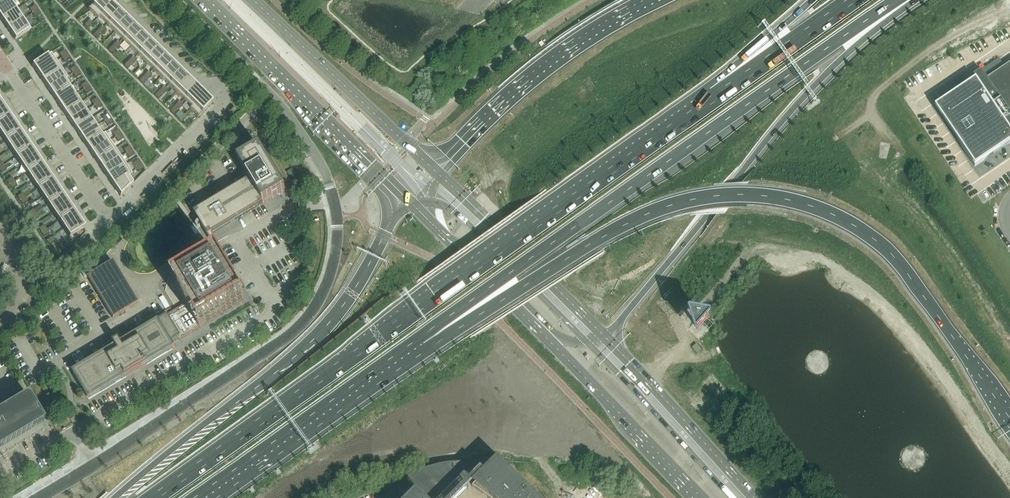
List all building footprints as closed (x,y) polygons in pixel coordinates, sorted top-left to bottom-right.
[(0,6),(0,19),(1,20),(15,10),(9,0),(0,6)] [(88,10),(97,19),(99,18),(111,5),(106,0),(103,0),(88,10)] [(111,5),(99,18),(107,25),(119,13),(111,5)] [(15,10),(1,20),(7,30),(22,20),(15,10)] [(119,13),(107,25),(114,33),(126,20),(119,13)] [(22,20),(7,30),(15,41),(29,31),(22,20)] [(126,20),(114,33),(122,40),(134,28),(126,20)] [(102,26),(98,31),(101,34),(106,30),(102,26)] [(134,28),(122,40),(130,48),(142,36),(134,28)] [(98,31),(93,36),(97,39),(101,34),(98,31)] [(142,36),(130,48),(137,56),(149,43),(142,36)] [(118,41),(113,46),(117,50),(121,45),(118,41)] [(149,43),(137,56),(145,63),(157,51),(149,43)] [(113,46),(108,51),(112,54),(117,50),(113,46)] [(157,51),(145,63),(153,71),(165,58),(157,51)] [(32,66),(38,74),(57,61),(52,53),(51,53),(32,66)] [(133,56),(128,61),(132,65),(137,60),(133,56)] [(165,58),(153,71),(160,78),(173,66),(165,58)] [(999,58),(981,71),(987,79),(1005,67),(999,58)] [(57,61),(38,74),(43,82),(62,69),(59,65),(57,61)] [(128,61),(124,66),(127,69),(132,65),(128,61)] [(1005,67),(987,79),(981,71),(973,76),(976,80),(935,107),(963,149),(975,167),(1009,143),(1009,63),(1005,67)] [(173,66),(160,78),(168,86),(180,74),(173,66)] [(62,69),(43,82),(49,91),(64,80),(68,78),(62,69)] [(148,72),(144,76),(147,80),(152,75),(148,72)] [(180,74),(168,86),(176,93),(188,81),(180,74)] [(144,76),(139,81),(143,85),(147,80),(144,76)] [(64,80),(49,91),(54,98),(69,88),(64,80)] [(188,81),(176,93),(183,101),(196,89),(188,81)] [(69,88),(54,98),(59,107),(75,96),(77,95),(71,86),(69,88)] [(164,87),(159,92),(163,95),(167,90),(164,87)] [(196,89),(183,101),(191,109),(203,96),(196,89)] [(159,92),(155,96),(158,100),(163,95),(159,92)] [(75,96),(59,107),(64,114),(80,104),(75,96)] [(191,109),(189,110),(198,119),(212,105),(203,96),(191,109)] [(179,102),(175,107),(178,110),(183,106),(179,102)] [(80,104),(64,114),(70,122),(85,111),(80,104)] [(0,110),(0,122),(10,115),(4,107),(0,110)] [(175,107),(170,111),(174,115),(178,110),(175,107)] [(85,111),(70,122),(75,130),(91,120),(93,119),(87,110),(85,111)] [(0,122),(0,133),(15,123),(10,115),(0,122)] [(91,120),(75,130),(81,138),(96,128),(91,120)] [(0,133),(0,134),(5,142),(20,131),(15,123),(0,133)] [(96,128),(81,138),(86,146),(101,135),(96,128)] [(20,131),(5,142),(10,150),(25,139),(20,131)] [(101,135),(86,146),(91,154),(111,141),(105,133),(101,135)] [(25,139),(10,150),(15,158),(31,147),(25,139)] [(111,141),(91,154),(97,162),(116,149),(111,141)] [(31,147),(15,158),(21,166),(36,155),(31,147)] [(204,207),(194,213),(198,220),(206,234),(217,227),(223,223),(225,226),(227,225),(231,223),(229,220),(261,201),(263,204),(285,190),(260,148),(237,161),(249,180),(204,207)] [(116,149),(97,162),(102,170),(121,157),(116,149)] [(36,155),(21,166),(26,174),(41,163),(36,155)] [(121,157),(102,170),(107,178),(127,165),(121,157)] [(41,163),(26,174),(31,182),(47,171),(41,163)] [(127,165),(107,178),(113,186),(128,176),(132,173),(127,165)] [(47,171),(31,182),(37,190),(52,179),(47,171)] [(128,176),(113,186),(120,197),(133,183),(128,176)] [(52,179),(37,190),(42,198),(57,187),(52,179)] [(57,187),(42,198),(47,206),(63,195),(57,187)] [(63,195),(47,206),(52,214),(68,203),(63,195)] [(68,203),(52,214),(58,222),(73,211),(68,203)] [(73,211),(58,222),(63,230),(78,219),(73,211)] [(78,219),(63,230),(69,238),(84,228),(78,219)] [(186,304),(165,317),(180,341),(212,322),(245,302),(218,257),(201,267),(198,261),(187,268),(190,273),(174,283),(186,304)] [(112,261),(87,276),(112,318),(137,303),(112,261)] [(115,346),(73,371),(75,376),(89,399),(174,348),(173,345),(180,341),(165,317),(159,320),(121,343),(119,340),(114,344),(115,346)] [(44,422),(27,394),(0,411),(0,448),(44,422)] [(420,472),(416,474),(412,476),(409,478),(423,493),(420,496),(417,493),(412,497),(458,497),(457,497),(457,496),(466,488),(470,484),(473,487),(477,490),(483,494),(488,497),(535,497),(498,462),(484,476),(481,472),(487,466),(483,465),(479,465),(475,464),(470,464),(466,464),(462,464),(458,464),(455,464),(451,464),(447,465),(443,466),(439,466),(435,467),(431,468),(428,470),(424,471),(420,472)]
